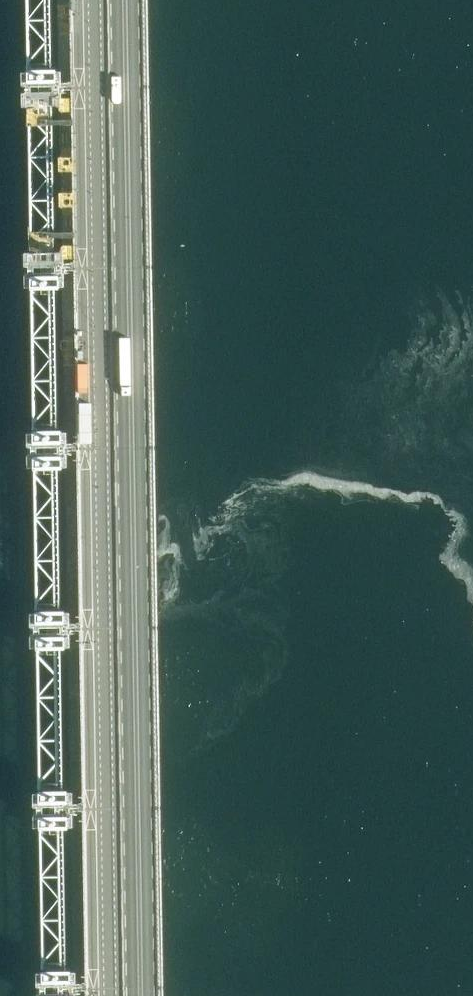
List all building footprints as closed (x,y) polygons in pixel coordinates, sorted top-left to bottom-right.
[(56,68),(29,68),(29,70),(23,70),(24,105),(29,104),(29,106),(57,106),(57,104),(63,104),(62,69),(56,69),(56,68)] [(59,248),(32,249),(32,251),(26,251),(27,285),(32,285),(32,287),(60,286),(60,284),(66,284),(65,250),(59,250),(59,248)] [(62,428),(34,428),(34,431),(29,431),(29,465),(35,465),(35,467),(63,466),(63,464),(68,464),(68,430),(62,430),(62,428)] [(65,608),(37,609),(37,611),(32,611),(32,645),(38,645),(38,647),(66,647),(66,645),(71,645),(71,610),(65,610),(65,608)] [(67,788),(40,788),(40,791),(34,791),(35,825),(40,825),(40,827),(68,826),(68,824),(74,824),(73,790),(67,790),(67,788)] [(43,968),(43,970),(38,970),(38,995),(77,995),(77,969),(71,969),(71,968),(43,968)]
